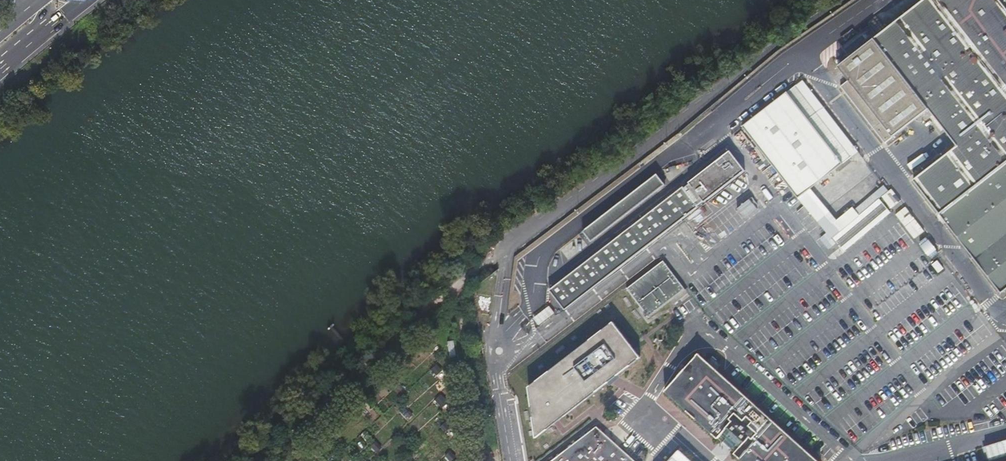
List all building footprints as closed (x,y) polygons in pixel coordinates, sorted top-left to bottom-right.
[(1005,290),(1005,0),(921,0),(878,33),(870,23),(842,44),(850,55),(838,64),(849,78),(840,84),(884,141),(929,107),(957,144),(913,178),(936,208),(948,223),(1002,293),(1005,290)] [(802,78),(787,89),(793,97),(842,161),(857,149),(808,86),(802,78)] [(748,131),(798,195),(810,186),(842,161),(793,97),(787,89),(742,124),(748,131)] [(547,290),(563,310),(743,173),(728,153),(547,290)] [(655,173),(581,230),(590,240),(663,183),(655,173)] [(810,186),(798,195),(831,235),(859,213),(854,207),(852,205),(836,218),(810,186)] [(874,191),(854,207),(859,213),(878,196),(874,191)] [(859,213),(831,235),(838,243),(885,204),(879,196),(878,196),(859,213)] [(697,223),(707,213),(700,206),(691,216),(697,223)] [(948,223),(936,208),(934,209),(946,225),(948,223)] [(926,238),(917,243),(927,257),(935,251),(926,238)] [(645,310),(647,312),(648,314),(684,286),(662,257),(626,285),(645,310)] [(607,298),(634,334),(650,321),(623,286),(607,298)] [(971,303),(974,301),(968,293),(966,295),(971,303)] [(535,317),(539,325),(554,316),(549,309),(535,317)] [(610,322),(522,385),(529,436),(533,436),(639,359),(612,321),(610,322)] [(661,392),(739,460),(816,460),(695,353),(661,392)] [(595,423),(545,460),(637,460),(595,423)] [(678,450),(667,460),(690,460),(678,450)]
